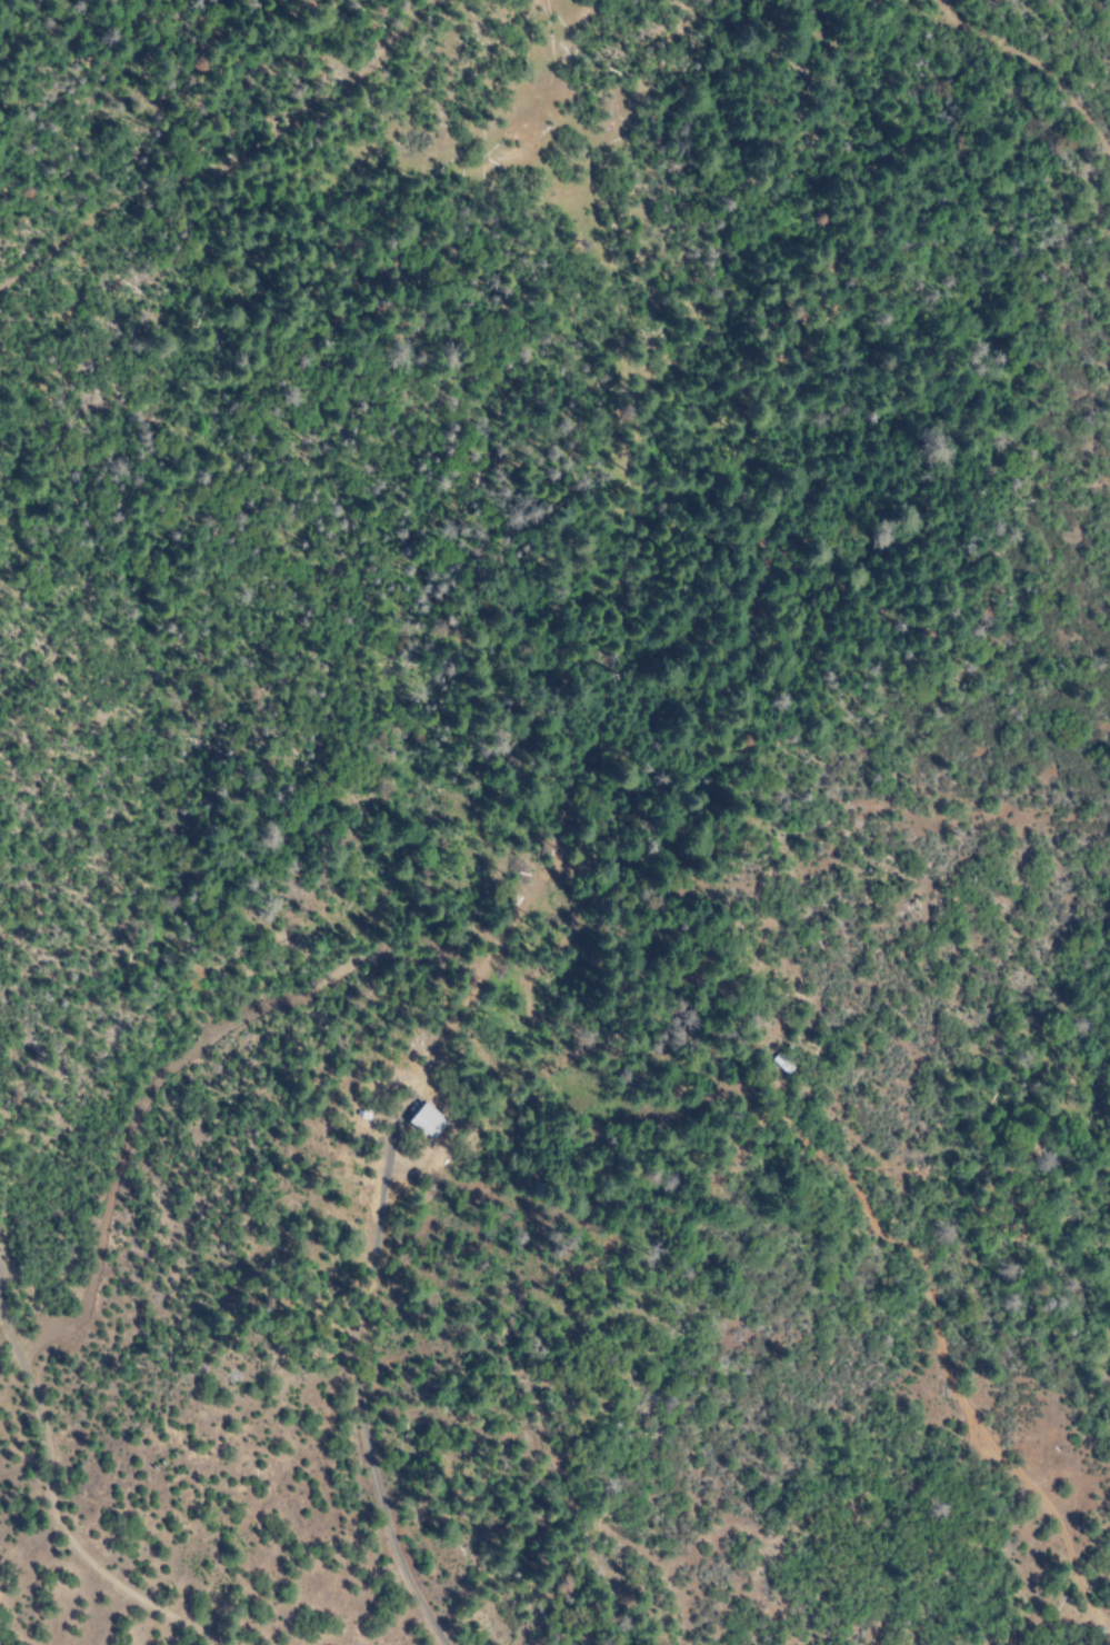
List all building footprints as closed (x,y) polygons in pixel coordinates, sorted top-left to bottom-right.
[(431,1140),(447,1122),(426,1103),(410,1121),(431,1140)]
